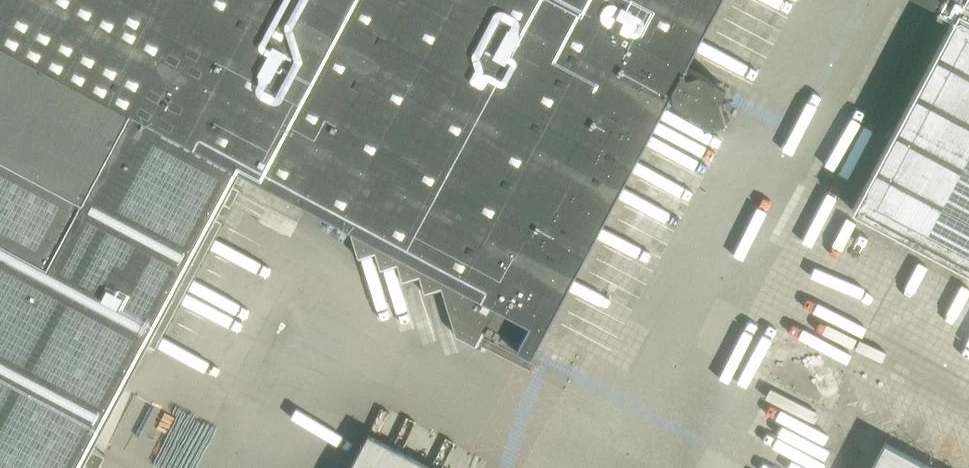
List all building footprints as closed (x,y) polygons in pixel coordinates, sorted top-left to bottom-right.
[(236,176),(239,172),(413,263),(495,307),(482,330),(531,356),(671,92),(674,101),(687,108),(691,119),(704,126),(725,119),(719,99),(696,86),(703,73),(686,64),(720,0),(0,0),(0,50),(236,176)] [(936,14),(948,21),(950,17),(953,19),(852,209),(968,272),(968,0),(943,0),(936,14)] [(81,467),(82,467),(97,467),(102,459),(89,452),(144,350),(152,354),(219,227),(211,223),(219,208),(227,212),(236,195),(228,190),(236,176),(0,50),(0,467),(81,467)] [(361,433),(344,467),(434,467),(361,433)] [(885,442),(871,467),(934,467),(885,442)]
